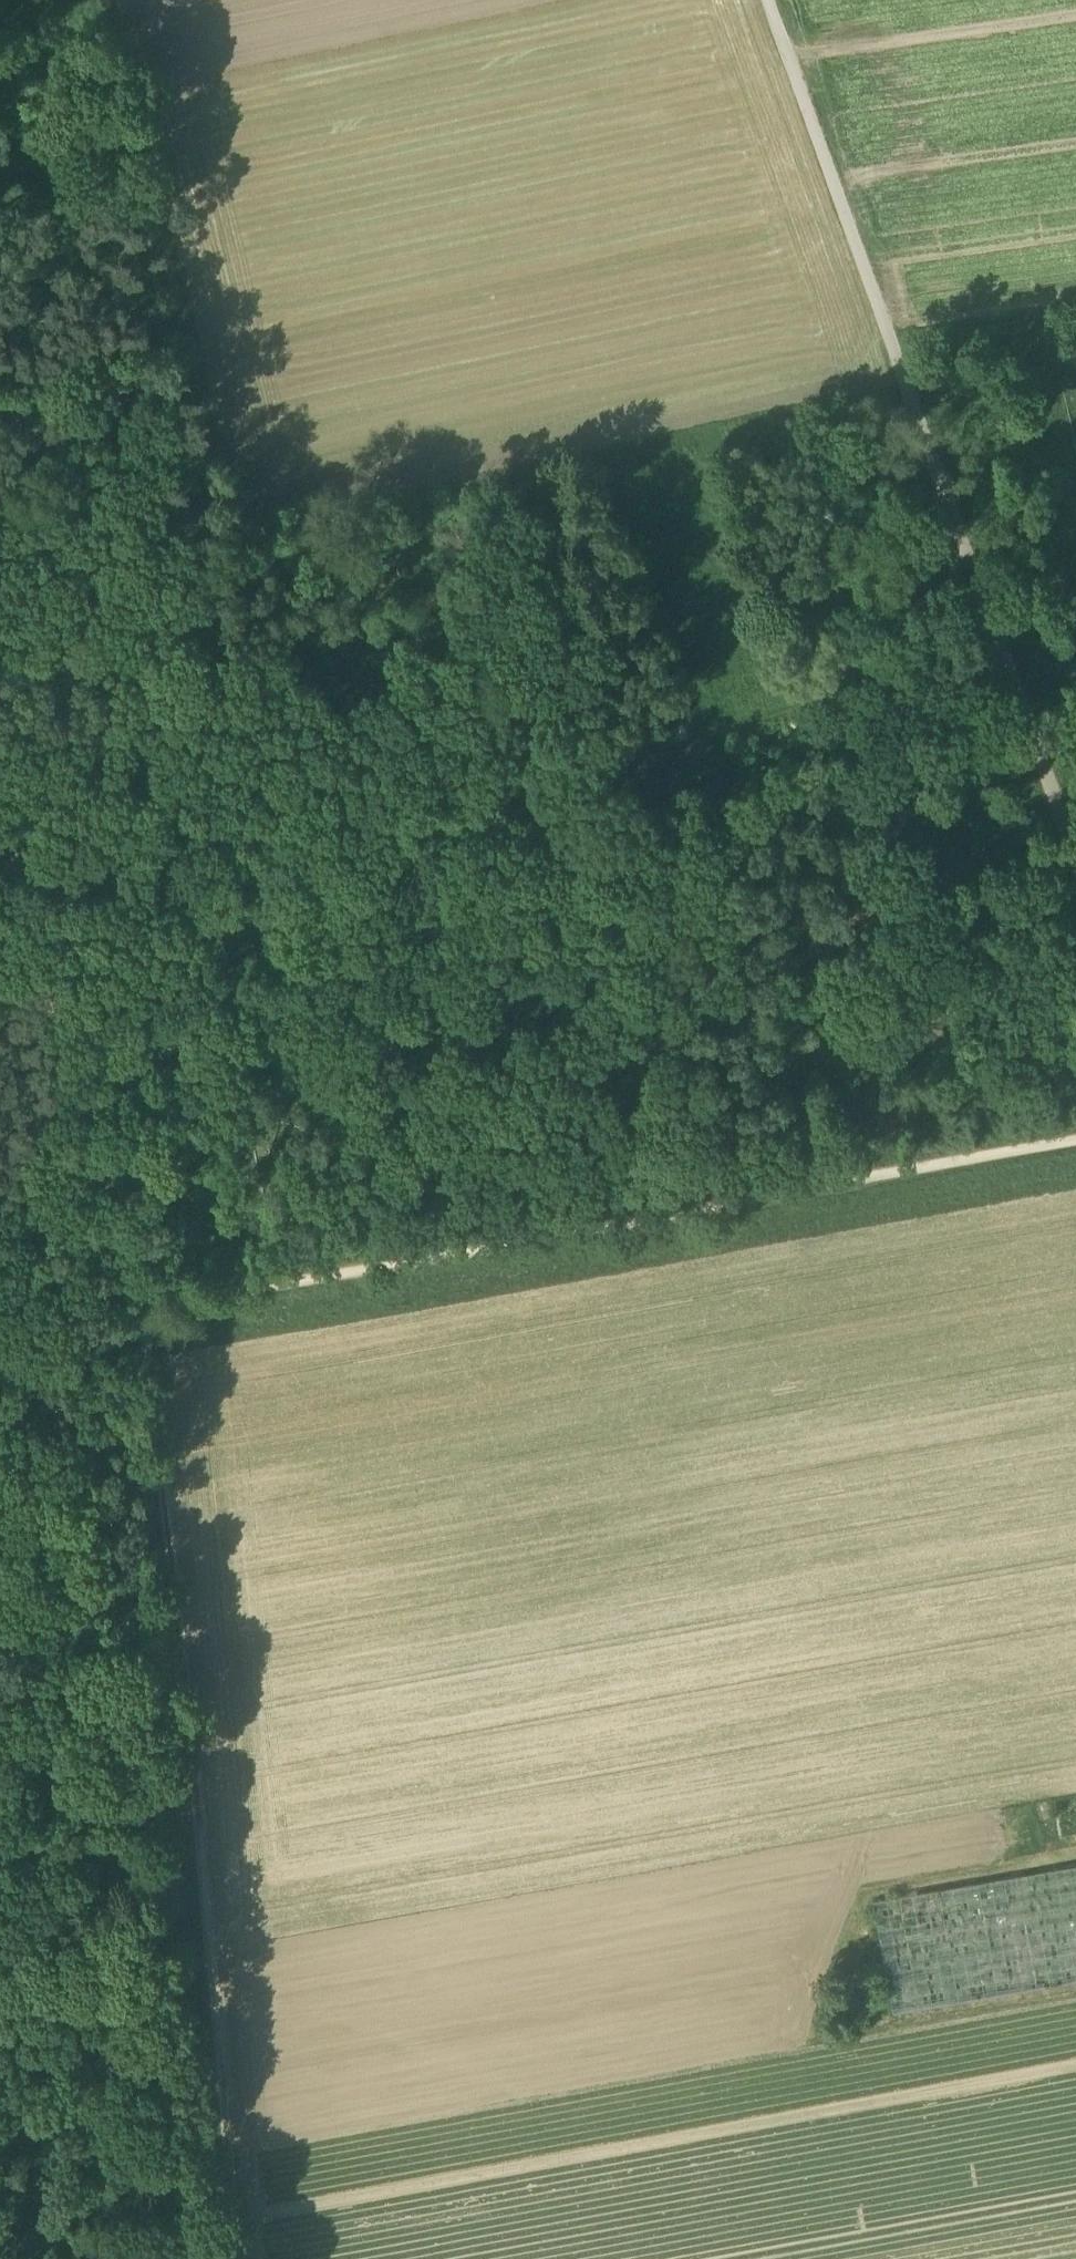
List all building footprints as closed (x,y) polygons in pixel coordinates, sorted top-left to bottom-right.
[(895,2013),(1075,1980),(1075,1863),(874,1900),(895,2013)]
